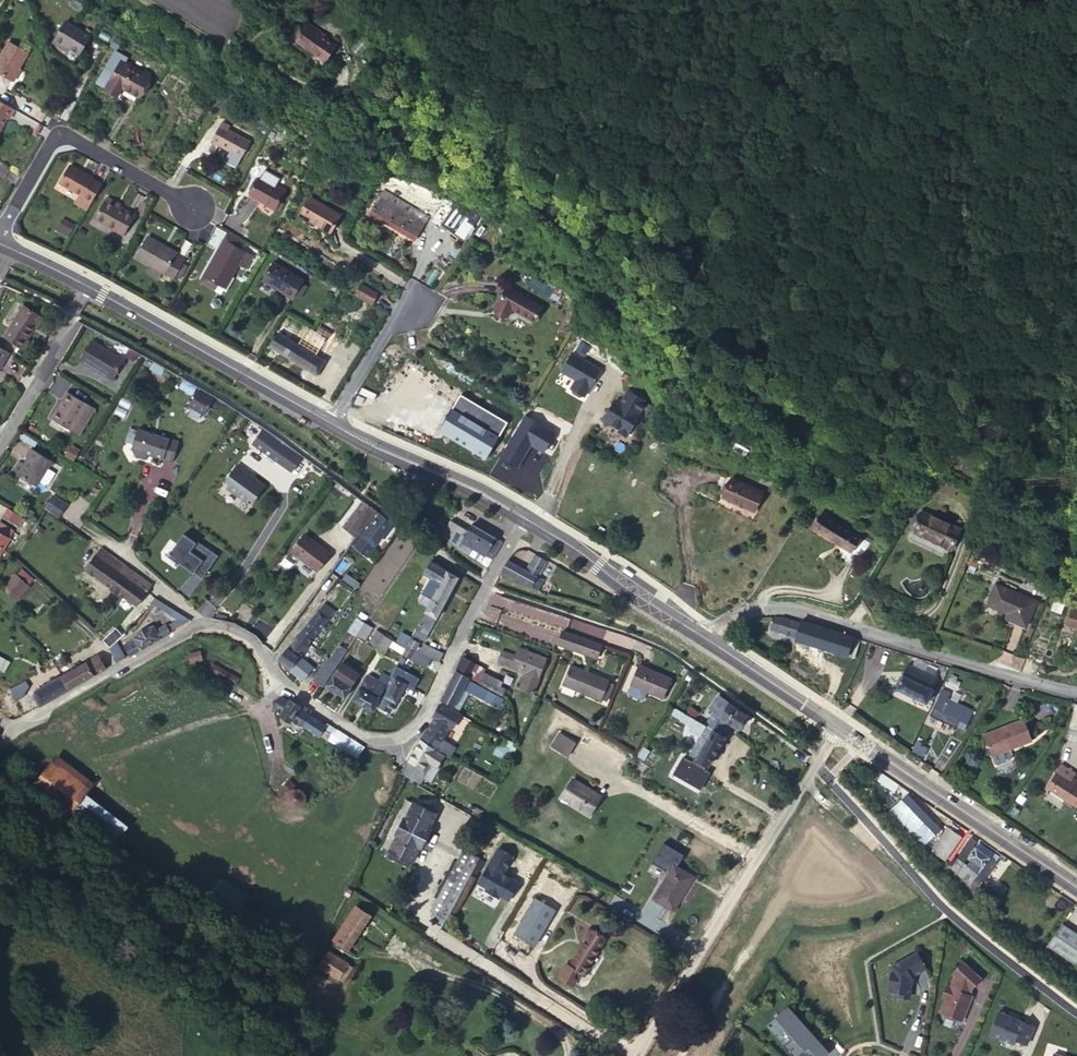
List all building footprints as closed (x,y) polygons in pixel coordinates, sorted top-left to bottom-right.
[(92,38),(65,21),(52,42),(69,53),(72,48),(81,54),(92,38)] [(334,41),(307,23),(296,39),(323,57),(334,41)] [(7,40),(0,51),(0,73),(10,79),(27,51),(7,40)] [(107,82),(116,88),(144,105),(160,78),(135,62),(137,59),(125,52),(107,82)] [(2,94),(0,97),(0,137),(15,114),(17,115),(22,107),(2,94)] [(236,130),(228,126),(217,144),(246,162),(256,146),(234,133),(236,130)] [(87,200),(100,179),(69,160),(58,177),(81,190),(78,195),(87,200)] [(275,191),(261,182),(250,199),(262,206),(257,214),(272,223),(289,195),(278,188),(275,191)] [(131,211),(103,194),(92,213),(118,231),(131,211)] [(74,202),(83,207),(87,200),(78,195),(74,202)] [(424,223),(379,196),(365,219),(409,247),(424,223)] [(338,220),(309,202),(298,218),(327,237),(338,220)] [(462,247),(477,221),(440,205),(427,225),(462,247)] [(57,230),(69,236),(74,225),(62,220),(57,230)] [(169,247),(152,237),(138,259),(156,270),(152,276),(164,283),(168,277),(170,278),(171,277),(177,281),(178,279),(185,268),(186,265),(181,262),(181,261),(167,251),(169,247)] [(245,256),(224,243),(216,256),(219,258),(205,281),(215,287),(224,292),(238,268),(245,256)] [(219,258),(216,256),(197,284),(211,293),(215,287),(205,281),(219,258)] [(249,259),(245,256),(238,268),(242,270),(249,259)] [(301,283),(271,264),(260,283),(290,301),(291,299),(299,286),(301,283)] [(189,271),(185,268),(178,279),(182,282),(189,271)] [(533,277),(528,285),(548,297),(552,289),(533,277)] [(295,302),(304,288),(299,286),(291,299),(295,302)] [(542,312),(505,288),(490,311),(505,320),(511,312),(533,326),(542,312)] [(368,311),(375,301),(355,289),(348,299),(368,311)] [(21,302),(1,334),(22,347),(27,340),(23,338),(38,313),(21,302)] [(88,330),(76,351),(107,371),(120,350),(88,330)] [(305,368),(314,354),(278,332),(269,346),(305,368)] [(568,352),(557,371),(572,379),(567,388),(569,389),(570,392),(576,395),(579,395),(581,395),(597,368),(568,352)] [(326,361),(314,354),(305,368),(317,376),(326,361)] [(180,388),(194,394),(197,386),(183,380),(180,388)] [(81,395),(63,383),(46,410),(72,427),(88,401),(80,397),(81,395)] [(189,402),(204,411),(213,396),(198,387),(189,402)] [(643,399),(624,388),(617,400),(615,398),(611,400),(606,408),(601,417),(603,423),(609,422),(617,427),(616,429),(624,434),(637,412),(636,411),(643,399)] [(56,420),(52,425),(62,432),(66,427),(56,420)] [(179,439),(138,426),(132,446),(136,456),(139,455),(145,457),(147,451),(173,459),(179,439)] [(284,470),(295,455),(256,426),(245,442),(284,470)] [(72,442),(65,438),(59,447),(67,451),(72,442)] [(12,452),(5,464),(29,478),(32,473),(40,460),(45,451),(25,439),(16,454),(12,452)] [(47,465),(40,460),(32,473),(37,476),(41,475),(47,465)] [(266,484),(237,463),(225,479),(229,483),(227,486),(247,501),(249,498),(253,501),(266,484)] [(745,508),(752,496),(757,489),(727,470),(718,485),(715,489),(745,508)] [(49,487),(38,500),(52,510),(62,497),(49,487)] [(406,493),(400,489),(397,494),(402,498),(406,493)] [(1,498),(0,500),(0,507),(12,515),(17,507),(1,498)] [(372,512),(357,502),(337,529),(351,540),(372,512)] [(951,551),(962,528),(922,509),(909,538),(930,548),(933,542),(951,551)] [(442,512),(432,524),(442,533),(452,517),(442,512)] [(853,546),(806,515),(797,529),(825,548),(819,556),(839,569),(853,546)] [(385,525),(372,516),(349,546),(363,556),(385,525)] [(452,517),(442,533),(458,547),(489,565),(503,539),(472,521),(469,526),(452,517)] [(325,551),(297,531),(285,550),(312,568),(325,551)] [(895,536),(934,553),(935,551),(895,535),(895,536)] [(128,566),(125,564),(95,540),(79,565),(111,588),(128,566)] [(448,564),(430,555),(423,566),(434,572),(427,585),(434,589),(448,564)] [(539,563),(531,558),(522,572),(517,581),(530,589),(535,581),(530,578),(539,563)] [(24,572),(10,561),(6,566),(19,578),(24,572)] [(498,569),(517,581),(522,572),(503,561),(498,569)] [(459,570),(448,564),(434,589),(413,627),(425,633),(459,570)] [(0,572),(0,586),(7,592),(19,578),(6,566),(0,572)] [(128,601),(144,578),(128,566),(111,588),(128,601)] [(540,573),(535,570),(530,578),(535,581),(540,573)] [(966,606),(987,613),(995,615),(993,621),(1007,626),(1016,599),(972,584),(966,606)] [(178,620),(188,617),(149,592),(144,601),(170,615),(159,622),(162,629),(178,620)] [(1050,609),(1051,604),(1039,598),(1036,604),(1050,609)] [(316,602),(296,629),(307,636),(327,609),(316,602)] [(353,630),(362,617),(354,612),(345,626),(352,631),(353,630)] [(852,641),(854,635),(792,617),(791,619),(773,613),(765,614),(762,624),(785,632),(785,635),(842,653),(846,639),(852,641)] [(995,615),(987,613),(985,619),(993,621),(995,615)] [(1053,615),(1048,634),(1065,639),(1076,643),(1076,621),(1053,615)] [(353,630),(361,635),(369,623),(362,617),(353,630)] [(1033,624),(1023,619),(1007,651),(1025,660),(1031,645),(1024,642),(1033,624)] [(154,633),(162,629),(159,622),(157,620),(148,626),(145,623),(127,632),(129,636),(120,640),(124,649),(154,633)] [(376,626),(369,639),(376,644),(377,642),(385,632),(376,626)] [(296,629),(278,654),(290,664),(308,638),(307,636),(296,629)] [(596,644),(558,630),(553,644),(591,658),(596,644)] [(112,655),(119,651),(109,631),(102,638),(112,655)] [(392,636),(385,632),(377,642),(376,644),(385,649),(392,636)] [(415,644),(418,639),(419,637),(411,632),(406,640),(415,644)] [(438,657),(441,651),(418,639),(415,644),(427,651),(438,657)] [(1065,639),(1063,647),(1076,652),(1076,649),(1076,643),(1065,639)] [(405,643),(402,648),(410,653),(415,644),(406,640),(405,643)] [(415,644),(410,653),(422,660),(427,651),(415,644)] [(519,670),(531,675),(538,657),(511,645),(508,654),(504,663),(519,670)] [(93,647),(90,649),(57,668),(64,681),(87,669),(98,662),(100,662),(93,647)] [(504,663),(508,654),(494,648),(490,658),(504,663)] [(1013,661),(1023,665),(1025,660),(1007,651),(1004,659),(1013,661)] [(453,670),(464,675),(472,661),(456,652),(448,668),(453,670)] [(187,662),(194,660),(193,658),(191,653),(184,656),(187,662)] [(333,659),(335,656),(329,653),(322,663),(317,659),(308,672),(318,680),(333,659)] [(335,656),(333,659),(336,662),(323,678),(341,690),(348,679),(354,670),(347,665),(349,662),(337,653),(335,656)] [(11,660),(0,655),(0,670),(5,673),(11,660)] [(1018,674),(1023,665),(1013,661),(1009,669),(1018,674)] [(378,674),(365,666),(351,691),(368,702),(377,685),(388,667),(384,663),(378,674)] [(937,677),(905,663),(901,675),(900,674),(894,689),(926,703),(932,688),(937,677)] [(233,677),(204,664),(200,670),(230,684),(231,682),(233,677)] [(655,695),(661,697),(669,677),(635,664),(628,685),(655,695)] [(557,686),(597,702),(605,682),(564,667),(557,686)] [(25,690),(29,699),(35,696),(64,681),(57,668),(29,683),(25,690)] [(949,668),(946,677),(961,681),(963,672),(949,668)] [(406,676),(395,669),(377,698),(389,705),(406,676)] [(474,694),(478,686),(463,679),(464,675),(453,670),(438,699),(451,706),(460,687),(474,694)] [(524,691),(531,675),(519,670),(511,686),(524,691)] [(941,688),(939,693),(947,697),(949,691),(941,688)] [(655,695),(639,689),(636,696),(637,700),(645,702),(652,703),(655,695)] [(947,697),(939,693),(934,706),(955,716),(957,717),(963,704),(947,697)] [(357,752),(361,747),(327,723),(325,725),(299,708),(301,705),(291,698),(289,700),(281,694),(273,705),(282,712),(279,715),(290,722),(293,719),(316,736),(321,731),(328,736),(330,733),(357,752)] [(706,710),(735,727),(743,714),(713,697),(706,710)] [(432,716),(445,723),(451,726),(458,713),(437,702),(430,715),(432,716)] [(957,717),(955,716),(953,721),(964,726),(972,707),(963,704),(957,717)] [(694,718),(684,712),(681,717),(691,723),(694,718)] [(419,739),(432,747),(445,723),(432,716),(419,739)] [(1008,743),(1029,735),(1022,716),(984,731),(991,751),(998,747),(1000,752),(1010,748),(1008,743)] [(707,764),(729,727),(715,719),(710,727),(694,718),(691,723),(689,727),(700,733),(688,753),(707,764)] [(321,731),(316,736),(352,759),(354,758),(326,739),(328,736),(321,731)] [(550,745),(566,754),(575,740),(558,731),(550,745)] [(354,758),(357,752),(330,733),(328,736),(326,739),(354,758)] [(1031,739),(1029,735),(1008,743),(1010,748),(1031,739)] [(419,739),(417,742),(406,762),(420,770),(432,747),(419,739)] [(998,747),(991,751),(980,756),(1000,752),(998,747)] [(406,762),(399,774),(413,782),(420,770),(406,762)] [(76,810),(82,802),(88,794),(49,766),(36,783),(76,810)] [(1043,790),(1047,793),(1058,776),(1053,773),(1043,790)] [(276,785),(291,800),(291,797),(292,794),(294,792),(296,790),(297,789),(298,789),(286,776),(276,785)] [(1047,793),(1070,808),(1076,798),(1076,784),(1074,782),(1071,786),(1067,783),(1058,776),(1047,793)] [(564,794),(592,810),(601,794),(573,778),(564,794)] [(129,827),(88,794),(82,802),(76,810),(36,783),(29,795),(114,847),(118,842),(129,827)] [(291,797),(291,800),(292,803),(295,806),(298,807),(302,807),(305,806),(307,804),(309,801),(309,797),(308,794),(306,791),(303,790),(301,789),(298,789),(297,789),(296,790),(294,792),(292,794),(291,797)] [(904,795),(888,813),(923,843),(939,824),(904,795)] [(386,849),(406,861),(414,844),(417,846),(425,832),(421,829),(431,813),(424,809),(427,806),(417,801),(415,804),(410,801),(402,816),(400,815),(390,833),(393,835),(386,849)] [(931,850),(944,858),(958,836),(945,828),(931,850)] [(980,874),(978,878),(976,880),(980,882),(997,858),(975,843),(968,853),(972,856),(969,862),(980,868),(977,872),(980,874)] [(450,917),(478,854),(462,847),(433,910),(450,917)] [(518,858),(504,850),(484,885),(492,890),(491,892),(504,900),(505,897),(514,902),(524,885),(508,875),(518,858)] [(670,908),(692,872),(671,860),(650,896),(670,908)] [(965,869),(978,878),(980,874),(977,872),(980,868),(969,862),(965,869)] [(207,901),(261,934),(265,927),(308,955),(314,947),(270,918),(275,911),(222,878),(207,901)] [(517,935),(536,947),(558,911),(538,900),(517,935)] [(369,916),(354,906),(334,940),(349,949),(369,916)] [(1072,959),(1076,952),(1076,929),(1061,918),(1046,939),(1072,959)] [(587,944),(583,950),(573,967),(570,965),(563,978),(577,986),(584,974),(586,975),(604,946),(603,945),(606,939),(592,930),(584,942),(587,944)] [(906,981),(906,978),(909,977),(907,975),(922,967),(913,950),(889,963),(885,988),(896,991),(895,995),(902,997),(906,993),(908,981),(906,981)] [(329,952),(318,967),(337,980),(347,966),(348,965),(329,952)] [(958,960),(948,971),(951,973),(947,985),(943,984),(938,995),(942,996),(937,1010),(941,1011),(942,1015),(951,1019),(954,1017),(958,1018),(968,994),(965,993),(967,987),(976,976),(958,960)] [(347,966),(337,980),(341,983),(351,969),(347,966)] [(831,1046),(791,1001),(778,1012),(779,1012),(781,1011),(785,1016),(784,1018),(790,1025),(791,1023),(797,1030),(796,1031),(786,1039),(798,1053),(808,1044),(810,1047),(814,1043),(823,1054),(831,1046)] [(984,1031),(1007,1042),(1010,1036),(1021,1041),(1029,1023),(996,1006),(984,1031)]
